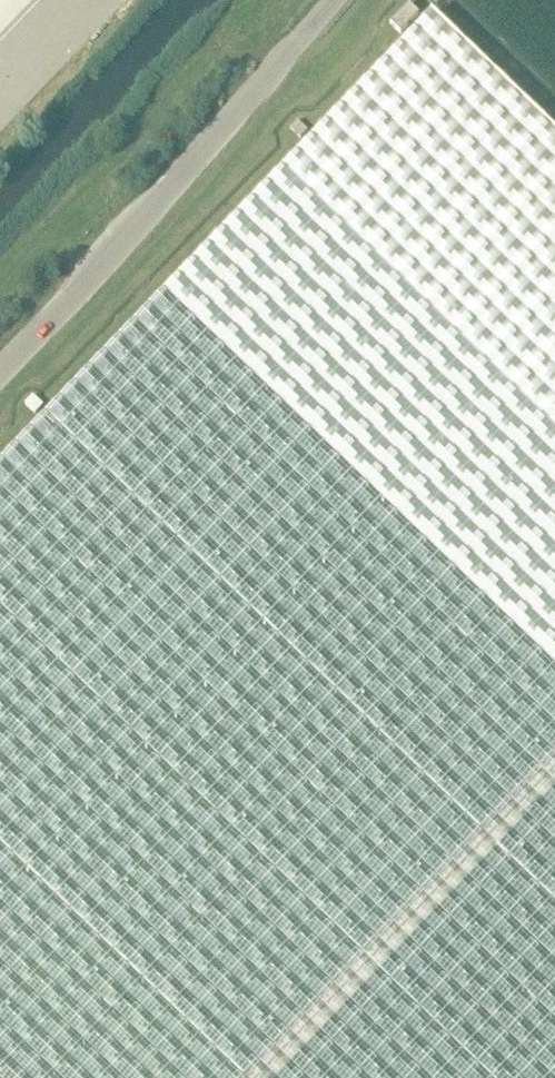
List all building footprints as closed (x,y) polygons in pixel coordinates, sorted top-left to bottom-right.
[(400,33),(418,14),(408,4),(390,23),(400,33)] [(431,13),(0,463),(0,1077),(554,1077),(554,132),(431,13)] [(297,120),(290,128),(293,131),(300,138),(307,130),(300,124),(297,120)] [(43,405),(36,399),(33,396),(25,404),(29,407),(35,413),(43,405)]
